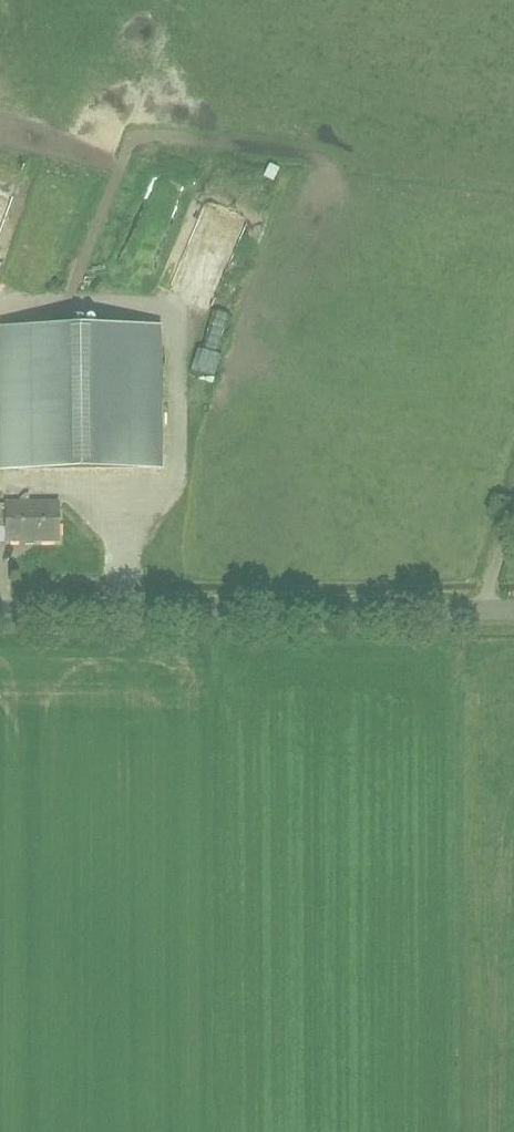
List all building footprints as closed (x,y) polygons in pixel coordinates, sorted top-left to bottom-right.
[(1,329),(2,471),(157,469),(155,327),(1,329)] [(5,528),(5,542),(59,542),(59,503),(5,503),(5,506),(0,506),(0,528),(5,528)]
